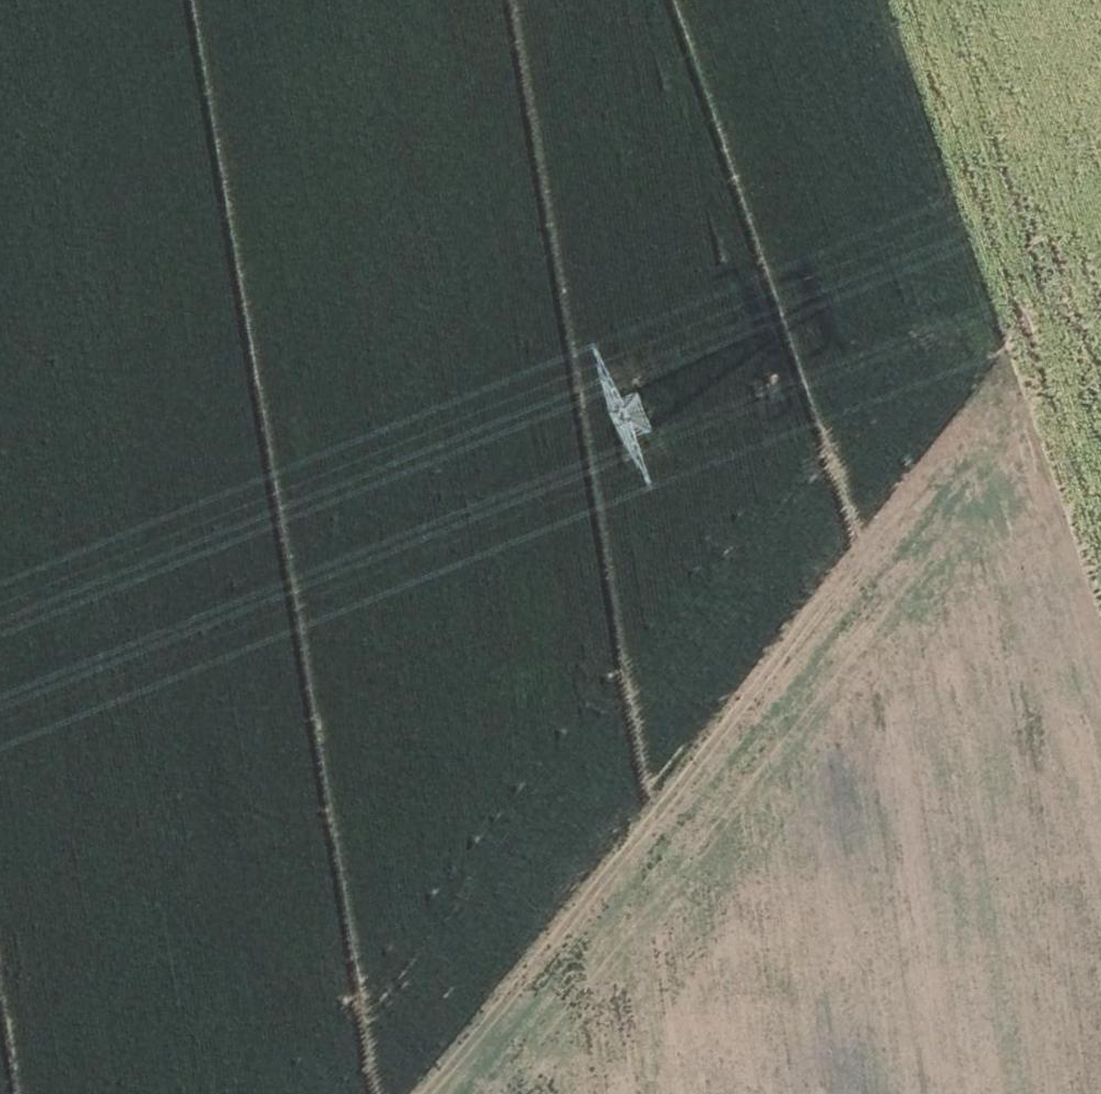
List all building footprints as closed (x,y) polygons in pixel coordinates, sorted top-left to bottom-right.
[(608,406),(631,436),(643,426),(621,397),(608,406)]
